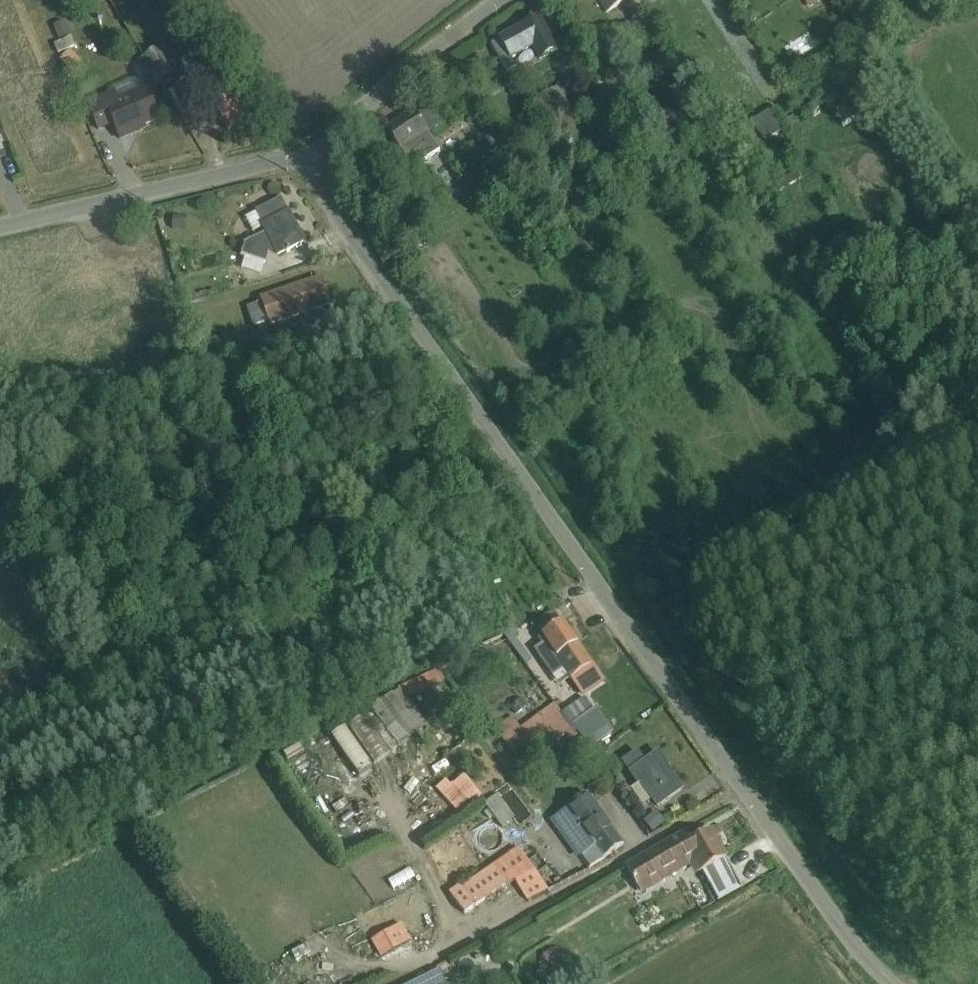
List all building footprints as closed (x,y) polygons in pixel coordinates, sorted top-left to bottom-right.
[(597,1),(598,1),(606,13),(627,0),(596,0),(597,1)] [(755,8),(745,14),(751,24),(756,20),(758,13),(755,8)] [(532,48),(539,61),(555,52),(537,20),(490,47),(506,75),(516,69),(511,60),(532,48)] [(72,38),(54,45),(58,55),(76,48),(72,38)] [(158,47),(137,62),(148,78),(150,76),(157,86),(175,73),(158,47)] [(70,72),(79,64),(69,53),(60,61),(70,72)] [(245,120),(210,75),(200,83),(218,106),(212,111),(229,132),(245,120)] [(145,127),(160,121),(147,89),(119,101),(115,92),(87,104),(99,131),(114,125),(121,141),(146,130),(145,127)] [(414,110),(385,129),(401,153),(402,152),(408,161),(418,154),(424,162),(440,151),(429,134),(442,125),(430,107),(418,116),(417,116),(414,110)] [(753,121),(765,142),(782,131),(769,111),(753,121)] [(749,123),(740,127),(751,148),(760,143),(749,123)] [(776,149),(759,159),(772,182),(789,172),(776,149)] [(877,163),(884,158),(879,151),(872,157),(877,163)] [(447,162),(461,186),(479,175),(465,152),(447,162)] [(797,173),(775,186),(780,193),(801,181),(797,173)] [(254,233),(262,229),(265,234),(245,245),(241,257),(266,265),(270,253),(276,255),(277,257),(286,252),(287,253),(291,252),(290,250),(303,243),(281,200),(256,213),(257,214),(246,219),(254,233)] [(260,299),(262,304),(247,308),(253,327),(268,322),(269,326),(331,305),(322,278),(260,299)] [(200,354),(219,349),(216,339),(197,345),(200,354)] [(541,637),(562,623),(554,612),(532,627),(540,639),(542,638),(541,637)] [(542,638),(540,639),(538,641),(542,646),(535,650),(560,687),(572,679),(583,695),(603,682),(578,645),(562,623),(541,637),(542,638)] [(447,676),(497,648),(493,642),(482,648),(481,646),(477,648),(478,650),(442,669),(441,668),(438,670),(438,669),(431,675),(430,673),(421,680),(420,678),(400,689),(427,726),(439,743),(450,735),(438,718),(452,709),(459,719),(470,710),(461,699),(452,707),(443,695),(455,687),(447,676)] [(529,696),(541,704),(548,694),(536,686),(529,696)] [(371,711),(348,727),(375,765),(427,726),(400,689),(370,710),(371,711)] [(511,719),(495,730),(516,758),(550,734),(556,743),(569,734),(573,740),(577,737),(554,704),(520,728),(514,721),(529,710),(520,699),(505,710),(511,719)] [(596,713),(573,729),(590,752),(611,736),(596,713)] [(622,764),(628,774),(637,786),(631,791),(643,808),(651,802),(656,809),(682,791),(666,769),(668,768),(659,755),(645,764),(637,753),(622,764)] [(446,781),(436,790),(460,816),(481,800),(464,777),(452,788),(446,781)] [(498,795),(485,804),(508,838),(515,832),(509,824),(515,819),(498,795)] [(594,848),(603,861),(624,845),(588,795),(550,822),(577,860),(594,848)] [(652,833),(665,823),(656,812),(644,823),(652,833)] [(742,889),(710,832),(690,843),(685,834),(685,833),(658,848),(625,868),(642,897),(690,869),(695,877),(702,874),(718,903),(742,889)] [(458,887),(449,894),(464,914),(509,884),(516,884),(528,902),(547,892),(548,891),(518,849),(517,850),(460,890),(458,887)] [(385,937),(395,954),(403,950),(402,948),(410,942),(401,928),(393,933),(385,937)] [(413,983),(447,983),(440,970),(432,974),(428,976),(413,983)]
